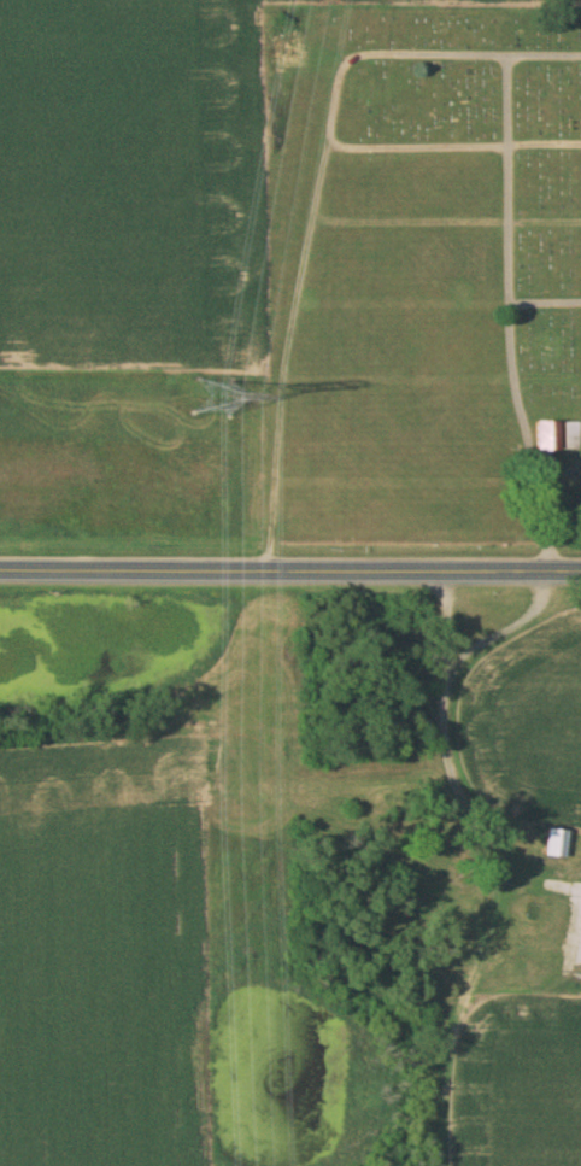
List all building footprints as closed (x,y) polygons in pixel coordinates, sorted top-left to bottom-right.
[(532,423),(532,453),(554,453),(554,423),(532,423)] [(561,424),(561,452),(580,452),(580,424),(561,424)] [(565,830),(543,829),(542,857),(563,858),(565,830)]
